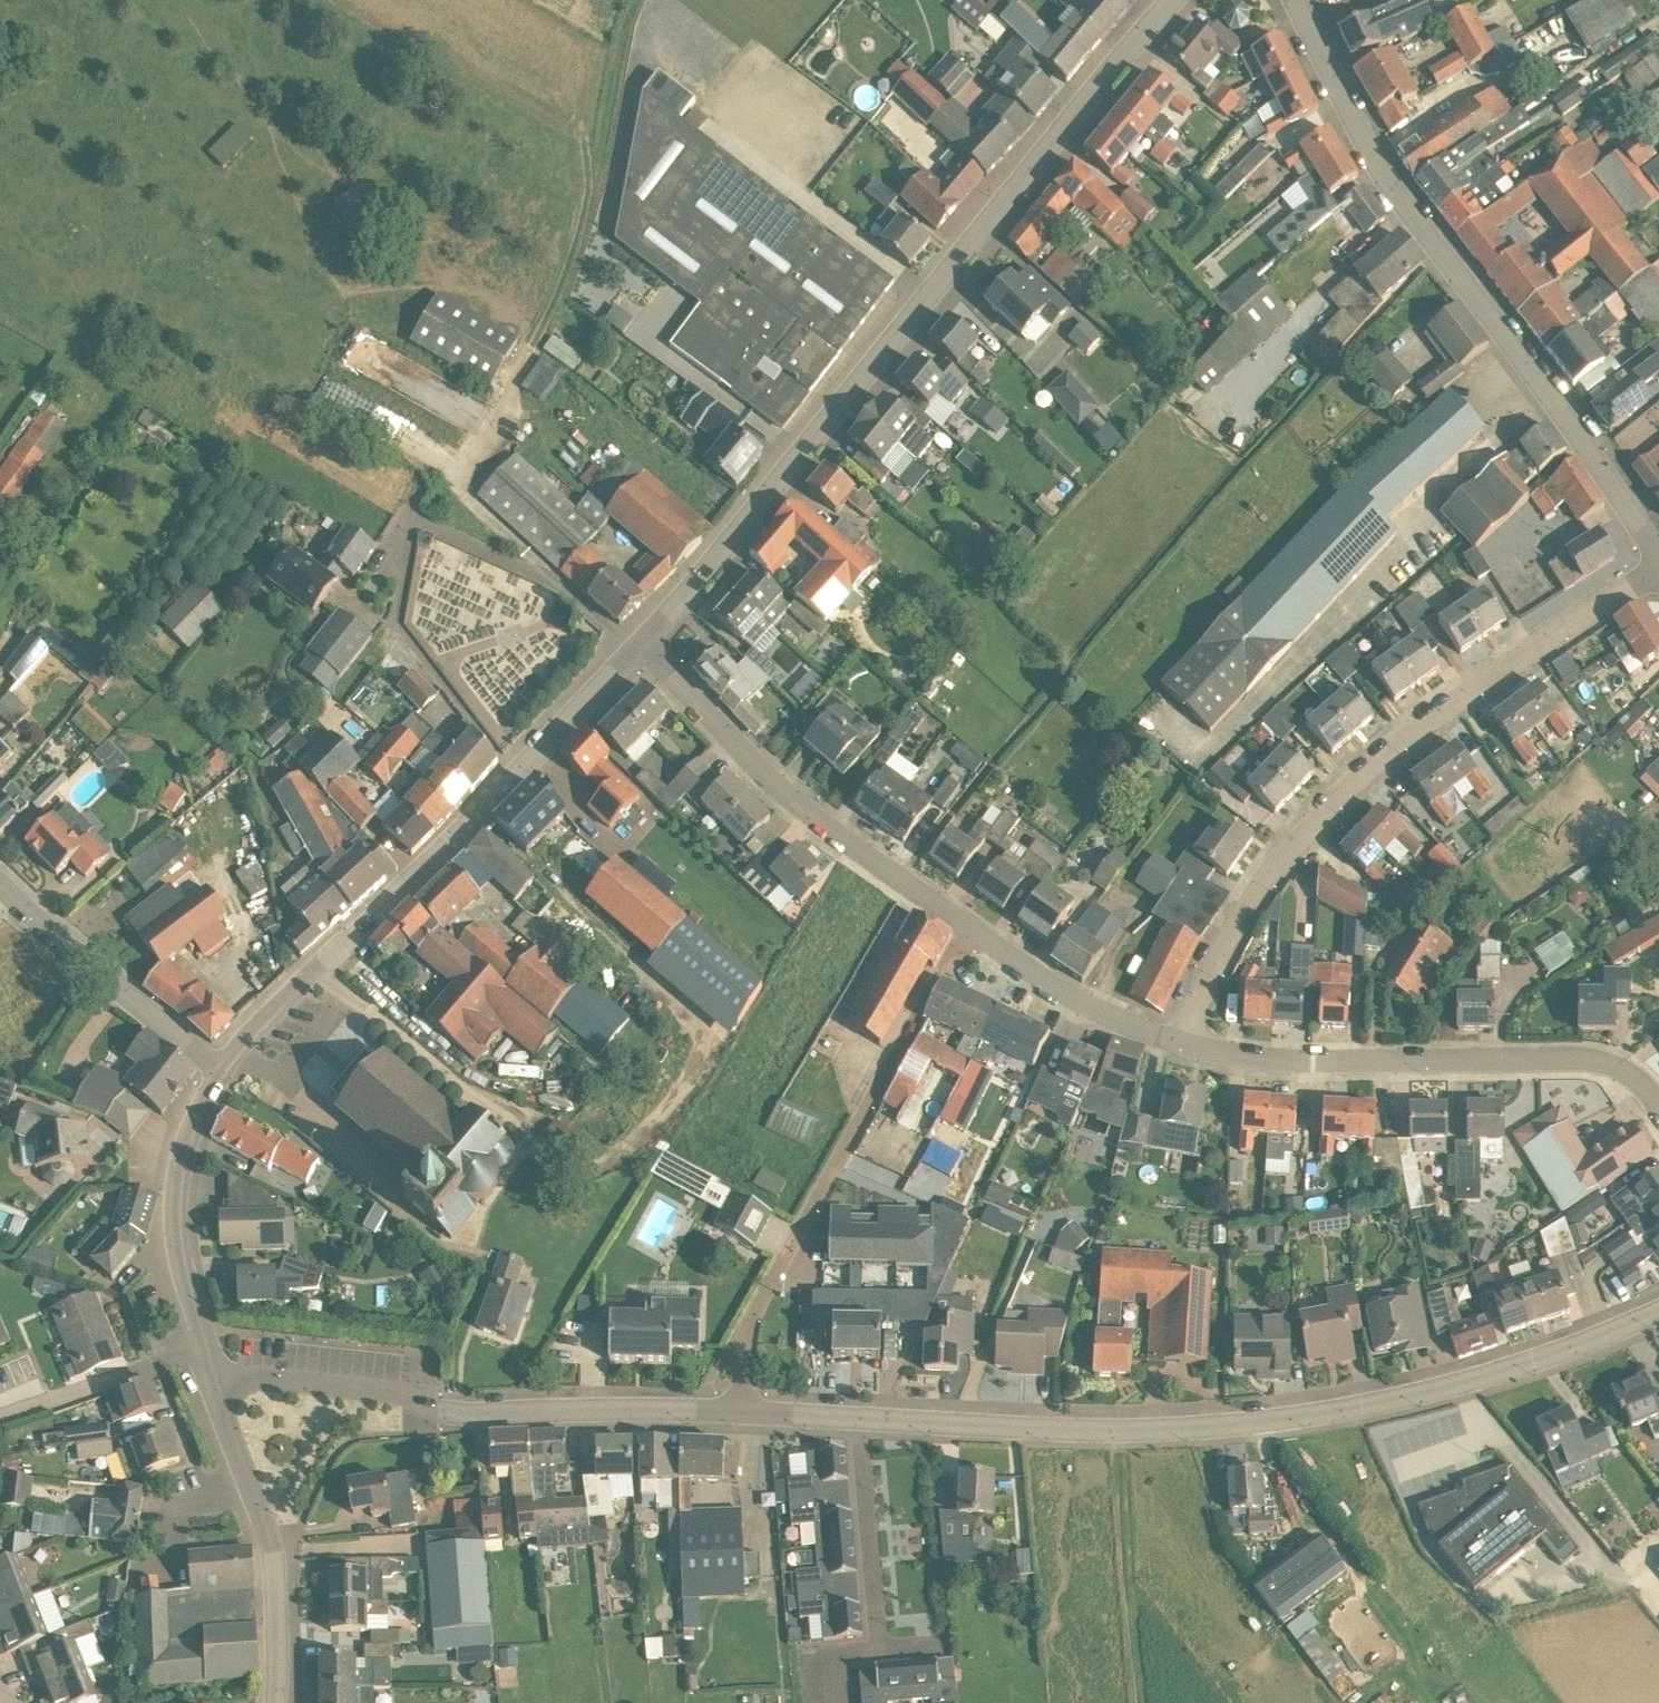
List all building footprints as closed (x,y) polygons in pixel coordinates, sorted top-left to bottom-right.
[(989,15),(984,10),(973,0),(958,0),(951,9),(977,30),(989,15)] [(1042,64),(1066,84),(1103,40),(1076,17),(1055,41),(1053,44),(1016,6),(1020,2),(1018,0),(993,0),(984,10),(989,15),(1015,39),(1039,61),(1042,64)] [(1076,17),(1103,40),(1128,10),(1115,0),(1055,0),(1076,17)] [(1339,30),(1352,59),(1399,38),(1402,44),(1432,28),(1419,0),(1411,0),(1371,18),(1370,16),(1339,30)] [(1566,13),(1588,51),(1632,24),(1644,17),(1635,3),(1633,0),(1588,0),(1566,13)] [(1223,23),(1230,30),(1240,32),(1248,25),(1249,15),(1243,7),(1232,6),(1224,12),(1223,23)] [(1494,54),(1468,8),(1441,23),(1458,52),(1428,70),(1437,86),(1485,59),(1494,54)] [(1163,53),(1193,78),(1198,70),(1219,44),(1234,57),(1243,47),(1216,24),(1207,35),(1195,25),(1181,42),(1176,38),(1163,53)] [(1263,78),(1293,63),(1281,37),(1240,57),(1252,83),(1263,78)] [(1056,97),(1031,78),(1042,64),(1039,61),(1015,39),(993,66),(983,79),(1001,93),(1036,122),(1056,97)] [(1646,39),(1600,71),(1609,84),(1655,53),(1646,39)] [(1485,59),(1495,75),(1496,78),(1524,61),(1513,43),(1494,54),(1485,59)] [(1419,98),(1399,62),(1393,51),(1355,72),(1378,113),(1378,112),(1398,101),(1402,108),(1404,106),(1419,98)] [(1623,80),(1635,98),(1658,81),(1658,53),(1654,57),(1653,56),(1622,78),(1623,80)] [(929,78),(953,99),(955,100),(973,79),(967,73),(949,56),(943,62),(929,78)] [(945,104),(898,62),(888,74),(901,84),(893,93),(928,124),(945,104)] [(1263,78),(1275,102),(1306,87),(1293,63),(1263,78)] [(1198,70),(1193,78),(1192,79),(1206,91),(1213,83),(1198,70)] [(657,73),(643,93),(683,124),(698,104),(657,73)] [(1149,73),(1133,94),(1174,128),(1190,107),(1149,73)] [(1203,95),(1211,101),(1224,87),(1224,86),(1216,79),(1213,83),(1206,91),(1203,95)] [(1553,101),(1563,116),(1588,99),(1578,84),(1553,101)] [(1211,101),(1210,103),(1218,110),(1232,93),(1224,87),(1211,101)] [(1306,87),(1275,102),(1271,105),(1258,114),(1269,136),(1318,112),(1306,87)] [(1490,128),(1508,115),(1511,113),(1494,89),(1474,102),(1397,155),(1413,179),(1491,130),(1490,128)] [(615,241),(701,305),(699,308),(770,363),(800,324),(840,355),(893,283),(683,124),(643,93),(615,241)] [(966,120),(971,115),(951,99),(945,104),(928,124),(958,151),(987,177),(1036,122),(1001,93),(983,115),(988,119),(977,130),(966,120)] [(1232,93),(1218,110),(1227,117),(1241,101),(1232,93)] [(1133,94),(1116,114),(1145,137),(1158,148),(1171,159),(1178,148),(1165,139),(1174,128),(1133,94)] [(1411,119),(1404,106),(1402,108),(1398,101),(1378,112),(1390,134),(1408,124),(1407,122),(1411,119)] [(1584,125),(1587,129),(1593,138),(1599,145),(1623,126),(1609,107),(1584,125)] [(1116,114),(1100,133),(1129,156),(1145,137),(1116,114)] [(1488,154),(1520,132),(1508,115),(1490,128),(1491,130),(1413,179),(1426,196),(1488,154)] [(224,168),(253,139),(238,124),(209,153),(224,168)] [(1553,140),(1565,157),(1583,145),(1570,128),(1553,140)] [(1133,178),(1120,167),(1129,156),(1100,133),(1084,153),(1125,187),(1133,178)] [(1295,169),(1303,182),(1344,157),(1330,133),(1284,162),(1290,172),(1295,169)] [(1563,159),(1581,183),(1591,175),(1630,224),(1650,208),(1658,201),(1658,196),(1641,173),(1639,170),(1635,174),(1618,152),(1604,162),(1589,141),(1583,145),(1565,157),(1563,159)] [(939,185),(926,173),(902,199),(937,230),(984,177),(951,147),(939,160),(951,171),(939,185)] [(1164,167),(1171,159),(1158,148),(1150,157),(1164,167)] [(1271,158),(1260,148),(1236,171),(1214,192),(1224,202),(1246,182),(1264,165),(1271,158)] [(1488,154),(1426,196),(1438,211),(1499,168),(1488,154)] [(1358,180),(1347,162),(1344,157),(1303,182),(1298,184),(1305,197),(1311,206),(1268,241),(1280,256),(1302,238),(1312,231),(1338,209),(1331,197),(1358,180)] [(1518,313),(1552,286),(1587,258),(1616,235),(1630,224),(1591,175),(1581,183),(1563,159),(1527,184),(1516,192),(1489,212),(1457,235),(1518,313)] [(1641,173),(1658,196),(1658,160),(1641,173)] [(921,173),(909,161),(908,161),(899,171),(911,183),(921,173)] [(1074,164),(1009,243),(1029,261),(1047,239),(1044,236),(1069,206),(1124,253),(1148,227),(1122,205),(1074,164)] [(1457,235),(1489,212),(1516,192),(1499,168),(1438,211),(1457,235)] [(865,193),(888,210),(889,209),(890,209),(898,199),(875,180),(865,193)] [(357,187),(334,201),(346,221),(369,206),(357,187)] [(1387,219),(1363,188),(1342,204),(1343,206),(1300,243),(1314,264),(1359,227),(1366,235),(1387,219)] [(1158,215),(1132,193),(1122,205),(1148,227),(1158,215)] [(930,241),(890,209),(889,209),(888,210),(878,222),(890,231),(880,243),(909,267),(930,241)] [(1646,273),(1616,235),(1587,258),(1605,281),(1570,308),(1552,286),(1518,313),(1548,352),(1604,307),(1646,273)] [(1329,296),(1341,311),(1359,328),(1381,306),(1379,303),(1423,266),(1401,239),(1350,282),(1348,280),(1329,296)] [(1062,253),(1043,274),(1076,305),(1095,285),(1062,253)] [(1256,277),(1266,268),(1261,262),(1251,271),(1256,277)] [(1604,307),(1616,325),(1629,314),(1641,330),(1644,328),(1656,342),(1658,339),(1658,281),(1650,270),(1646,273),(1604,307)] [(1256,277),(1251,271),(1213,302),(1239,330),(1192,379),(1206,395),(1293,317),(1256,277)] [(1040,318),(1052,328),(1069,310),(1030,273),(1018,285),(1011,278),(987,304),(1022,337),(1040,318)] [(409,346),(492,393),(520,344),(437,296),(409,346)] [(1459,307),(1424,334),(1445,363),(1415,385),(1427,401),(1464,373),(1460,367),(1488,345),(1459,307)] [(1598,340),(1616,325),(1604,307),(1548,352),(1574,387),(1605,364),(1611,358),(1598,340)] [(784,431),(811,395),(699,308),(671,345),(784,431)] [(624,335),(632,325),(613,312),(606,322),(624,335)] [(980,344),(948,318),(928,342),(959,367),(968,357),(980,344)] [(1080,344),(1093,330),(1084,322),(1071,336),(1080,344)] [(800,324),(770,363),(811,395),(840,355),(800,324)] [(1311,350),(1326,364),(1347,342),(1329,326),(1309,348),(1311,350)] [(543,351),(573,367),(580,355),(550,338),(543,351)] [(1591,410),(1610,435),(1613,432),(1650,404),(1640,390),(1633,381),(1658,362),(1658,342),(1651,348),(1598,389),(1606,399),(1595,407),(1594,408),(1591,410)] [(343,367),(471,421),(480,400),(352,346),(343,367)] [(1365,373),(1391,401),(1414,380),(1387,352),(1365,373)] [(566,373),(543,357),(521,388),(545,403),(566,373)] [(933,376),(914,360),(897,381),(916,397),(912,404),(914,405),(924,414),(939,396),(951,406),(968,386),(943,365),(933,376)] [(1046,391),(1078,427),(1098,409),(1066,374),(1046,391)] [(745,425),(689,385),(683,393),(697,403),(681,426),(696,437),(699,433),(717,446),(704,463),(736,488),(763,454),(737,434),(745,425)] [(1483,431),(1449,395),(1351,483),(1243,600),(1163,686),(1211,732),(1291,646),(1397,533),(1385,520),(1403,504),(1483,431)] [(866,419),(904,451),(919,463),(936,443),(925,434),(932,425),(935,422),(924,414),(914,405),(912,408),(904,417),(882,399),(866,419)] [(1010,421),(981,399),(969,414),(998,436),(1010,421)] [(4,517),(45,457),(42,456),(63,426),(42,413),(22,441),(21,440),(0,471),(0,514),(4,517)] [(904,451),(866,419),(845,444),(861,457),(854,466),(882,488),(891,477),(886,473),(904,451)] [(1506,456),(1498,463),(1521,487),(1533,478),(1522,462),(1527,458),(1538,473),(1566,452),(1548,427),(1521,447),(1507,457),(1506,456)] [(1072,480),(1082,469),(1086,465),(1046,428),(1042,432),(1033,442),(1072,480)] [(1656,468),(1658,466),(1658,447),(1633,468),(1656,498),(1656,499),(1658,503),(1658,471),(1656,468)] [(562,575),(564,572),(587,546),(610,519),(589,498),(587,497),(576,509),(517,454),(478,496),(562,575)] [(627,457),(589,498),(610,519),(657,557),(674,572),(712,529),(646,473),(645,473),(627,457)] [(1547,511),(1560,504),(1571,523),(1600,508),(1574,460),(1532,482),(1547,511)] [(1530,497),(1521,487),(1498,463),(1478,481),(1478,480),(1442,512),(1475,549),(1476,548),(1530,497)] [(826,467),(808,490),(837,514),(847,501),(870,521),(880,509),(874,505),(878,499),(864,487),(859,494),(826,467)] [(794,596),(798,599),(819,618),(827,625),(855,594),(853,593),(872,572),(872,571),(830,534),(796,503),(750,555),(770,573),(796,544),(821,566),(794,596)] [(843,519),(830,534),(872,571),(883,559),(861,541),(865,538),(843,519)] [(327,555),(318,568),(336,581),(343,571),(354,579),(377,549),(347,527),(331,549),(332,550),(328,556),(327,555)] [(1036,538),(1025,528),(1015,539),(1026,549),(1036,538)] [(435,537),(426,533),(419,535),(417,551),(428,555),(435,537)] [(1614,559),(1598,533),(1548,565),(1564,591),(1614,559)] [(629,585),(614,571),(587,546),(564,572),(619,625),(645,600),(674,572),(657,557),(629,585)] [(337,581),(336,581),(318,568),(291,548),(267,582),(312,615),(337,581)] [(1478,579),(1490,572),(1476,548),(1475,549),(1463,555),(1478,579)] [(998,571),(988,561),(981,561),(973,569),(985,583),(998,571)] [(789,609),(810,629),(819,618),(798,599),(792,605),(755,571),(734,595),(760,619),(771,629),(789,609)] [(189,649),(227,610),(198,580),(159,619),(189,649)] [(1505,623),(1483,590),(1461,606),(1483,638),(1505,623)] [(1423,625),(1434,616),(1418,593),(1406,602),(1423,625)] [(715,616),(741,640),(760,619),(734,595),(715,616)] [(1544,601),(1520,616),(1528,629),(1551,613),(1544,601)] [(1411,633),(1423,625),(1406,602),(1395,610),(1411,633)] [(1608,641),(1614,651),(1656,626),(1642,603),(1612,621),(1620,633),(1608,641)] [(1438,621),(1460,654),(1483,638),(1461,606),(1438,621)] [(307,650),(314,656),(325,664),(356,627),(338,612),(307,650)] [(120,625),(113,633),(124,642),(131,633),(120,625)] [(1656,626),(1614,651),(1621,661),(1633,654),(1641,666),(1658,655),(1658,630),(1656,626)] [(356,627),(325,664),(343,679),(374,641),(356,627)] [(32,637),(4,672),(9,676),(8,678),(18,685),(49,650),(32,637)] [(90,661),(61,637),(51,649),(80,672),(90,661)] [(1439,670),(1426,652),(1416,638),(1394,653),(1416,686),(1439,670)] [(936,644),(934,648),(935,653),(940,655),(944,654),(947,649),(945,645),(941,642),(936,644)] [(1366,665),(1347,644),(1336,653),(1355,675),(1366,665)] [(711,647),(690,668),(756,735),(767,724),(747,703),(757,693),(745,680),(757,668),(747,660),(736,671),(711,647)] [(754,647),(744,657),(747,660),(757,668),(766,677),(775,666),(755,647),(754,647)] [(1345,684),(1355,675),(1336,653),(1326,662),(1345,684)] [(1394,702),(1416,686),(1394,653),(1371,669),(1394,702)] [(103,671),(92,684),(95,687),(101,692),(123,664),(124,663),(115,655),(114,654),(102,670),(103,671)] [(1620,663),(1614,654),(1604,660),(1609,669),(1620,663)] [(1579,676),(1568,659),(1552,670),(1564,687),(1579,676)] [(92,684),(103,671),(102,670),(91,661),(80,674),(92,684)] [(8,678),(9,676),(4,672),(0,669),(0,689),(8,678)] [(398,688),(420,710),(434,697),(412,675),(398,688)] [(1538,684),(1515,701),(1536,730),(1549,721),(1563,740),(1573,732),(1538,684)] [(800,685),(791,694),(802,705),(811,695),(800,685)] [(643,688),(621,710),(648,736),(669,714),(643,688)] [(1327,707),(1352,737),(1373,719),(1347,689),(1327,707)] [(29,713),(10,693),(0,703),(0,714),(14,729),(29,713)] [(1637,698),(1599,739),(1615,754),(1654,714),(1637,698)] [(1291,733),(1302,722),(1283,701),(1271,713),(1291,733)] [(1527,766),(1533,762),(1538,758),(1524,739),(1536,730),(1515,701),(1491,717),(1527,766)] [(1331,755),(1352,737),(1327,707),(1306,725),(1331,755)] [(648,736),(621,710),(600,732),(626,757),(648,736)] [(916,730),(924,720),(911,711),(904,721),(916,730)] [(1282,742),(1291,733),(1271,713),(1262,721),(1282,742)] [(415,715),(402,728),(422,746),(424,748),(441,765),(471,791),(496,763),(464,721),(445,742),(434,732),(435,732),(415,715)] [(830,716),(806,744),(844,777),(879,736),(868,726),(858,738),(830,716)] [(278,725),(263,739),(273,750),(288,736),(278,725)] [(407,763),(422,746),(402,728),(388,744),(385,747),(404,764),(405,765),(407,763)] [(1585,747),(1597,737),(1590,728),(1578,737),(1585,747)] [(609,829),(627,811),(641,796),(640,795),(605,763),(611,757),(584,732),(561,756),(588,781),(590,779),(603,791),(588,809),(609,829)] [(361,832),(376,817),(341,782),(360,764),(331,735),(299,766),(304,772),(326,796),(361,832)] [(886,767),(902,745),(891,737),(875,760),(886,767)] [(10,753),(0,742),(0,763),(10,753)] [(1432,762),(1454,791),(1467,781),(1481,800),(1491,793),(1456,744),(1432,762)] [(404,764),(385,747),(365,768),(385,787),(395,775),(404,764)] [(1285,747),(1278,755),(1266,767),(1294,794),(1313,775),(1285,747)] [(424,748),(408,767),(416,774),(425,782),(422,785),(452,812),(471,791),(441,765),(424,748)] [(214,754),(201,766),(212,777),(225,764),(222,761),(226,757),(220,751),(215,755),(214,754)] [(975,774),(983,763),(969,753),(962,762),(961,764),(975,774)] [(1168,773),(1170,760),(1154,757),(1151,770),(1168,773)] [(1258,759),(1239,778),(1241,781),(1275,814),(1294,794),(1266,767),(1258,759)] [(674,784),(685,794),(708,771),(698,760),(674,784)] [(1241,781),(1239,778),(1234,774),(1221,761),(1211,771),(1231,791),(1241,781)] [(1648,772),(1658,785),(1658,761),(1648,772)] [(1456,819),(1442,800),(1454,791),(1432,762),(1410,778),(1445,827),(1456,819)] [(909,784),(886,767),(856,809),(879,825),(909,784)] [(646,769),(635,780),(657,799),(668,789),(646,769)] [(723,786),(708,771),(685,794),(701,810),(703,807),(722,826),(749,799),(730,779),(723,786)] [(375,841),(361,853),(359,850),(357,851),(326,796),(304,772),(273,790),(291,822),(306,849),(313,863),(320,875),(352,911),(399,868),(375,841)] [(0,795),(0,834),(32,804),(38,811),(68,781),(61,773),(35,797),(22,784),(5,799),(1,795),(0,795)] [(452,812),(422,785),(425,782),(416,774),(404,787),(413,795),(403,806),(404,807),(433,833),(452,812)] [(933,801),(933,802),(943,809),(960,786),(949,778),(933,801)] [(187,794),(173,784),(160,805),(173,814),(187,794)] [(904,843),(933,802),(933,801),(909,784),(879,825),(904,843)] [(498,822),(498,821),(496,823),(496,824),(496,825),(497,825),(498,825),(527,853),(526,853),(527,854),(543,837),(560,854),(578,834),(580,833),(565,814),(534,785),(533,786),(533,787),(498,822)] [(1647,806),(1654,799),(1647,792),(1641,798),(1647,806)] [(769,819),(749,799),(722,826),(741,845),(738,848),(754,863),(777,840),(763,826),(769,819)] [(1519,802),(1483,831),(1491,840),(1527,811),(1519,802)] [(404,807),(395,816),(384,827),(411,855),(433,833),(404,807)] [(1379,809),(1359,830),(1386,854),(1396,843),(1414,859),(1423,849),(1379,809)] [(958,879),(986,840),(998,848),(1004,839),(1018,820),(1005,811),(992,830),(980,821),(966,841),(954,832),(933,861),(958,879)] [(84,848),(54,817),(26,843),(57,876),(71,862),(86,878),(109,855),(93,839),(84,848)] [(306,849),(291,822),(280,829),(294,856),(306,849)] [(123,865),(146,893),(193,854),(186,846),(177,835),(170,826),(123,865)] [(1393,881),(1375,865),(1386,854),(1359,830),(1340,851),(1384,891),(1393,881)] [(1176,866),(1183,871),(1206,883),(1216,869),(1226,877),(1253,841),(1238,831),(1226,846),(1209,833),(1198,848),(1192,844),(1176,866)] [(484,836),(465,856),(492,880),(515,901),(533,881),(487,836),(486,835),(487,835),(486,834),(485,835),(483,836),(484,836)] [(614,864),(578,834),(560,854),(597,884),(586,898),(587,899),(588,898),(657,957),(687,922),(616,862),(614,864)] [(1019,888),(1035,900),(1044,886),(1064,859),(1038,840),(1027,855),(1004,839),(998,848),(1006,853),(978,893),(1003,911),(1019,888)] [(777,840),(754,863),(740,878),(765,903),(782,886),(801,906),(818,889),(810,880),(821,870),(799,848),(792,855),(777,840)] [(1652,840),(1646,845),(1654,854),(1658,849),(1658,848),(1652,840)] [(1453,876),(1462,868),(1441,845),(1427,857),(1448,881),(1453,876)] [(1092,880),(1106,891),(1127,862),(1113,852),(1092,880)] [(413,904),(435,923),(478,960),(547,1022),(551,1017),(578,986),(558,968),(574,950),(573,950),(527,915),(511,934),(536,955),(525,970),(478,932),(460,916),(481,896),(479,894),(492,880),(465,856),(463,853),(413,904)] [(1167,894),(1183,871),(1176,866),(1157,854),(1141,877),(1167,894)] [(678,886),(644,858),(630,873),(666,900),(678,886)] [(265,877),(256,861),(235,873),(245,889),(246,888),(252,898),(268,888),(262,879),(265,877)] [(1612,861),(1600,867),(1606,879),(1618,873),(1612,861)] [(300,957),(352,911),(320,875),(313,863),(281,891),(290,902),(287,905),(302,922),(286,936),(288,938),(286,939),(285,941),(300,957)] [(1364,890),(1316,864),(1316,896),(1364,922),(1364,890)] [(1230,895),(1206,883),(1183,871),(1167,894),(1151,917),(1167,925),(1170,927),(1170,924),(1200,939),(1230,895)] [(555,902),(533,881),(515,901),(527,915),(573,950),(587,934),(570,919),(562,927),(544,913),(545,912),(555,902)] [(171,960),(172,961),(194,943),(205,956),(225,940),(213,925),(226,915),(206,889),(186,904),(171,884),(125,918),(162,969),(171,960)] [(1044,886),(1035,900),(1019,922),(1048,943),(1074,906),(1044,886)] [(1569,900),(1577,907),(1586,904),(1589,894),(1582,887),(1572,890),(1569,900)] [(1282,896),(1280,895),(1272,907),(1264,919),(1279,924),(1282,896)] [(432,924),(409,904),(408,903),(370,944),(386,959),(394,966),(412,945),(457,984),(476,962),(432,923),(432,924)] [(1076,931),(1073,929),(1052,961),(1083,983),(1104,951),(1106,952),(1124,927),(1096,906),(1076,931)] [(1364,955),(1377,955),(1379,923),(1387,923),(1395,928),(1403,915),(1389,908),(1367,906),(1366,926),(1364,955)] [(1480,907),(1464,925),(1485,943),(1501,925),(1480,907)] [(1623,914),(1611,922),(1621,936),(1633,927),(1623,914)] [(897,945),(887,938),(837,1022),(880,1046),(927,965),(933,968),(951,937),(913,915),(897,945)] [(1346,957),(1352,957),(1364,957),(1366,927),(1348,917),(1346,957)] [(262,926),(266,932),(277,926),(273,919),(262,926)] [(1658,944),(1658,919),(1603,952),(1614,971),(1658,944)] [(1459,947),(1415,921),(1392,960),(1396,962),(1384,981),(1420,1002),(1431,983),(1437,987),(1459,947)] [(688,923),(646,974),(726,1043),(760,986),(688,923)] [(1162,1013),(1200,939),(1170,924),(1170,927),(1167,925),(1131,997),(1162,1013)] [(1549,974),(1578,956),(1562,932),(1533,951),(1549,974)] [(1289,986),(1276,985),(1274,1024),(1301,1026),(1303,990),(1312,990),(1313,967),(1314,948),(1292,946),(1289,986)] [(1478,969),(1478,984),(1458,984),(1458,1031),(1493,1030),(1493,984),(1502,984),(1502,958),(1481,958),(1481,969),(1478,969)] [(191,1024),(212,1043),(234,1021),(214,1001),(217,998),(202,983),(172,961),(171,960),(162,969),(145,986),(178,1010),(191,1024)] [(557,1031),(547,1022),(478,960),(476,962),(457,984),(428,1017),(476,1060),(505,1027),(536,1054),(557,1031)] [(1238,1002),(1244,1003),(1243,1022),(1274,1024),(1276,985),(1277,972),(1261,971),(1248,964),(1239,982),(1238,1002)] [(1347,1030),(1351,970),(1313,967),(1312,990),(1321,991),(1318,1028),(1347,1030)] [(1614,1032),(1614,1003),(1630,1003),(1630,971),(1603,971),(1603,991),(1579,991),(1579,1032),(1614,1032)] [(600,1058),(632,1018),(584,980),(578,986),(551,1017),(600,1058)] [(964,1037),(957,1052),(973,1061),(997,1010),(997,1009),(941,982),(924,1018),(964,1037)] [(1005,1054),(1032,1067),(1034,1068),(1049,1035),(997,1010),(973,1061),(972,1063),(949,1107),(962,1115),(969,1106),(989,1071),(995,1074),(1005,1054)] [(96,1064),(73,1102),(107,1117),(125,1094),(130,1089),(162,1115),(197,1072),(144,1029),(124,1053),(135,1062),(124,1077),(96,1064)] [(973,1061),(957,1052),(921,1033),(883,1103),(901,1113),(896,1121),(932,1141),(949,1107),(972,1063),(973,1061)] [(1125,1130),(1129,1117),(1132,1106),(1117,1101),(1123,1081),(1134,1084),(1145,1049),(1112,1039),(1101,1074),(1095,1072),(1081,1103),(1084,1104),(1082,1110),(1101,1116),(1099,1122),(1125,1130)] [(1027,1103),(1057,1116),(1066,1097),(1081,1103),(1095,1072),(1101,1058),(1072,1045),(1059,1075),(1043,1068),(1027,1103)] [(511,1159),(511,1158),(513,1154),(513,1148),(512,1144),(508,1139),(503,1137),(507,1133),(481,1110),(479,1109),(466,1124),(385,1057),(382,1055),(380,1059),(374,1054),(371,1057),(365,1051),(331,1091),(337,1097),(335,1100),(341,1105),(338,1108),(421,1178),(404,1199),(447,1235),(452,1239),(478,1206),(474,1203),(458,1187),(461,1189),(463,1190),(465,1191),(469,1192),(472,1193),(476,1193),(480,1193),(483,1192),(485,1191),(489,1189),(491,1188),(494,1185),(495,1183),(497,1182),(498,1180),(499,1178),(499,1176),(500,1174),(500,1171),(500,1165),(504,1164),(508,1162),(509,1161),(511,1159)] [(17,1087),(0,1081),(0,1109),(9,1112),(17,1087)] [(1166,1105),(1163,1126),(1204,1134),(1211,1093),(1169,1085),(1168,1092),(1167,1092),(1166,1092),(1165,1093),(1164,1094),(1163,1096),(1162,1097),(1162,1099),(1162,1100),(1163,1101),(1164,1103),(1165,1104),(1166,1105)] [(130,1136),(148,1113),(125,1094),(107,1117),(130,1136)] [(1268,1136),(1271,1100),(1244,1098),(1240,1151),(1252,1152),(1254,1135),(1268,1136)] [(1297,1102),(1271,1100),(1268,1136),(1272,1137),(1270,1162),(1286,1164),(1286,1155),(1292,1155),(1297,1102)] [(780,1101),(768,1128),(811,1147),(823,1121),(780,1101)] [(72,1164),(90,1162),(86,1127),(65,1129),(64,1116),(28,1103),(16,1135),(37,1143),(40,1167),(42,1167),(43,1177),(54,1186),(65,1185),(73,1175),(72,1164)] [(1332,1152),(1347,1153),(1348,1141),(1349,1105),(1323,1104),(1321,1157),(1332,1157),(1332,1152)] [(1361,1159),(1365,1159),(1365,1168),(1381,1169),(1381,1173),(1403,1175),(1396,1140),(1374,1140),(1376,1106),(1349,1105),(1348,1141),(1362,1142),(1361,1159)] [(1396,1140),(1403,1175),(1408,1199),(1410,1210),(1426,1208),(1415,1155),(1446,1155),(1446,1106),(1411,1106),(1411,1140),(1396,1140)] [(1469,1142),(1455,1142),(1455,1143),(1456,1202),(1480,1202),(1480,1163),(1503,1163),(1503,1143),(1502,1106),(1468,1106),(1469,1142)] [(1516,1135),(1532,1162),(1533,1162),(1573,1137),(1572,1136),(1571,1136),(1567,1131),(1572,1128),(1560,1108),(1558,1109),(1558,1110),(1516,1135)] [(269,1169),(275,1159),(311,1179),(321,1161),(227,1110),(211,1138),(269,1169)] [(1153,1121),(1129,1117),(1125,1130),(1121,1145),(1148,1149),(1153,1121)] [(1603,1186),(1604,1187),(1649,1155),(1630,1127),(1585,1159),(1573,1137),(1533,1162),(1563,1211),(1561,1211),(1562,1212),(1603,1186)] [(1074,1157),(1100,1161),(1104,1134),(1079,1130),(1074,1157)] [(935,1140),(924,1160),(952,1174),(962,1154),(935,1140)] [(667,1148),(654,1172),(720,1207),(731,1187),(719,1181),(721,1176),(667,1148)] [(855,1155),(848,1169),(901,1193),(908,1179),(855,1155)] [(1243,1161),(1230,1161),(1229,1183),(1243,1183),(1243,1161)] [(779,1198),(788,1180),(783,1177),(764,1167),(759,1177),(754,1185),(779,1198)] [(1658,1200),(1658,1170),(1633,1188),(1632,1185),(1623,1191),(1626,1197),(1611,1208),(1625,1230),(1643,1217),(1640,1212),(1658,1200)] [(244,1244),(244,1249),(286,1247),(285,1211),(278,1212),(278,1200),(272,1200),(272,1193),(271,1193),(229,1172),(230,1201),(224,1201),(224,1213),(221,1213),(222,1245),(244,1244)] [(993,1183),(986,1200),(1009,1209),(1016,1192),(993,1183)] [(104,1224),(80,1252),(111,1280),(136,1252),(144,1238),(156,1196),(126,1186),(115,1221),(112,1230),(104,1224)] [(1615,1200),(1605,1186),(1604,1187),(1573,1208),(1583,1222),(1615,1200)] [(715,1227),(725,1233),(755,1249),(774,1214),(735,1193),(715,1227)] [(1287,1202),(1288,1214),(1303,1212),(1304,1199),(1287,1202)] [(1658,1231),(1658,1200),(1640,1212),(1643,1217),(1625,1230),(1630,1237),(1608,1252),(1615,1261),(1658,1231)] [(387,1213),(376,1204),(363,1227),(376,1234),(387,1213)] [(1001,1210),(989,1205),(982,1220),(1018,1237),(1025,1223),(1000,1212),(1001,1210)] [(946,1207),(924,1206),(924,1220),(923,1254),(958,1255),(974,1219),(946,1207)] [(850,1207),(830,1207),(829,1252),(923,1254),(924,1220),(910,1220),(910,1208),(873,1208),(873,1230),(861,1230),(849,1230),(850,1207)] [(1350,1219),(1360,1227),(1368,1217),(1358,1209),(1350,1219)] [(1348,1210),(1308,1216),(1311,1237),(1351,1231),(1348,1210)] [(1565,1218),(1553,1226),(1570,1279),(1583,1274),(1565,1218)] [(1077,1251),(1090,1240),(1075,1222),(1062,1233),(1056,1246),(1077,1251)] [(1568,1230),(1575,1249),(1585,1246),(1590,1244),(1583,1225),(1568,1230)] [(1534,1281),(1548,1320),(1568,1313),(1564,1298),(1575,1294),(1570,1279),(1553,1226),(1540,1233),(1549,1260),(1554,1275),(1534,1281)] [(1285,1244),(1284,1228),(1266,1229),(1267,1244),(1285,1244)] [(1615,1261),(1614,1265),(1622,1277),(1619,1279),(1625,1287),(1641,1276),(1636,1268),(1653,1256),(1658,1265),(1658,1231),(1615,1261)] [(377,1244),(365,1237),(357,1253),(369,1259),(377,1244)] [(1487,1264),(1494,1247),(1478,1241),(1471,1258),(1487,1264)] [(1087,1256),(1055,1247),(1051,1261),(1083,1270),(1087,1256)] [(60,1256),(34,1248),(18,1266),(53,1277),(60,1256)] [(1131,1334),(1118,1334),(1119,1309),(1152,1312),(1149,1359),(1207,1363),(1212,1275),(1171,1272),(1172,1254),(1102,1249),(1097,1333),(1095,1376),(1129,1378),(1131,1334)] [(1591,1249),(1579,1258),(1586,1268),(1598,1259),(1591,1249)] [(476,1331),(510,1343),(516,1345),(534,1296),(515,1290),(526,1260),(501,1251),(491,1282),(492,1282),(476,1331)] [(325,1269),(285,1257),(281,1269),(277,1269),(276,1262),(238,1264),(241,1303),(272,1302),(287,1301),(291,1301),(291,1290),(318,1289),(325,1269)] [(1528,1326),(1515,1288),(1513,1281),(1495,1287),(1488,1265),(1472,1274),(1479,1296),(1492,1291),(1506,1333),(1528,1326)] [(56,1281),(56,1280),(37,1275),(33,1290),(52,1295),(56,1281)] [(453,1290),(445,1277),(438,1282),(437,1283),(428,1288),(435,1300),(444,1295),(445,1294),(453,1290)] [(1528,1326),(1548,1320),(1534,1281),(1515,1288),(1528,1326)] [(1362,1329),(1354,1287),(1327,1292),(1329,1304),(1299,1309),(1309,1360),(1335,1355),(1336,1362),(1354,1359),(1348,1332),(1362,1329)] [(1364,1297),(1375,1352),(1395,1348),(1397,1355),(1429,1348),(1417,1287),(1364,1297)] [(66,1344),(108,1326),(95,1294),(52,1312),(66,1344)] [(938,1297),(940,1294),(897,1294),(888,1294),(843,1295),(841,1319),(833,1319),(833,1357),(880,1358),(880,1325),(925,1326),(936,1301),(938,1297)] [(925,1370),(957,1371),(958,1350),(973,1351),(975,1316),(973,1316),(974,1299),(938,1297),(936,1301),(936,1316),(935,1316),(934,1336),(926,1336),(925,1370)] [(646,1315),(610,1314),(609,1360),(671,1362),(672,1347),(700,1348),(702,1302),(646,1301),(646,1315)] [(1449,1331),(1458,1358),(1496,1346),(1486,1316),(1462,1324),(1458,1312),(1433,1320),(1436,1335),(1449,1331)] [(1022,1369),(1026,1369),(1025,1375),(1041,1375),(1043,1357),(1058,1358),(1070,1316),(1029,1314),(1028,1333),(999,1331),(997,1367),(1022,1369)] [(1235,1319),(1236,1371),(1258,1370),(1258,1378),(1289,1378),(1288,1318),(1235,1319)] [(9,1343),(0,1320),(0,1347),(9,1343)] [(79,1376),(121,1358),(108,1326),(66,1344),(74,1364),(79,1376)] [(70,1380),(79,1376),(74,1364),(65,1368),(70,1380)] [(1647,1423),(1654,1440),(1658,1438),(1658,1400),(1655,1401),(1645,1378),(1611,1391),(1621,1416),(1624,1415),(1630,1429),(1647,1423)] [(104,1399),(109,1412),(114,1425),(160,1408),(151,1382),(104,1399)] [(1549,1456),(1556,1474),(1568,1469),(1611,1451),(1611,1450),(1603,1431),(1600,1424),(1578,1434),(1568,1410),(1535,1424),(1549,1456)] [(110,1424),(65,1429),(67,1446),(77,1445),(112,1440),(110,1424)] [(1611,1428),(1603,1431),(1611,1450),(1619,1447),(1611,1428)] [(565,1431),(529,1433),(530,1469),(532,1491),(545,1489),(543,1467),(567,1465),(565,1431)] [(169,1433),(117,1452),(127,1480),(180,1461),(169,1433)] [(513,1497),(515,1497),(517,1497),(520,1540),(536,1539),(536,1531),(534,1507),(533,1502),(532,1491),(530,1469),(529,1433),(491,1435),(493,1471),(511,1470),(513,1497)] [(114,1456),(112,1440),(77,1445),(79,1461),(114,1456)] [(632,1441),(597,1441),(598,1477),(583,1478),(586,1498),(588,1519),(615,1516),(613,1500),(633,1497),(632,1480),(632,1441)] [(680,1513),(681,1513),(682,1569),(684,1601),(685,1630),(702,1629),(700,1600),(746,1598),(745,1579),(761,1579),(760,1554),(745,1554),(744,1509),(692,1510),(691,1481),(738,1483),(739,1444),(681,1441),(680,1462),(679,1480),(680,1509),(680,1513)] [(641,1442),(641,1495),(656,1495),(656,1510),(680,1509),(679,1480),(680,1462),(668,1462),(668,1442),(641,1442)] [(810,1478),(788,1480),(790,1503),(829,1500),(827,1485),(849,1483),(846,1451),(807,1454),(810,1478)] [(18,1456),(2,1458),(5,1473),(20,1470),(18,1456)] [(1572,1542),(1510,1465),(1506,1466),(1507,1470),(1496,1478),(1418,1506),(1427,1533),(1440,1547),(1438,1548),(1475,1593),(1546,1535),(1560,1553),(1572,1542)] [(348,1483),(353,1514),(370,1511),(371,1518),(389,1515),(392,1529),(417,1525),(407,1472),(348,1483)] [(1232,1511),(1234,1511),(1235,1515),(1224,1517),(1226,1532),(1249,1529),(1249,1535),(1275,1533),(1273,1517),(1264,1518),(1261,1472),(1229,1474),(1232,1511)] [(961,1474),(959,1513),(939,1511),(942,1544),(973,1545),(975,1515),(992,1516),(994,1475),(961,1474)] [(30,1509),(33,1482),(6,1479),(2,1506),(30,1509)] [(787,1504),(790,1503),(788,1483),(788,1480),(775,1481),(776,1498),(776,1500),(777,1505),(787,1504)] [(62,1536),(136,1545),(145,1491),(123,1488),(120,1504),(93,1501),(91,1515),(65,1512),(62,1536)] [(592,1546),(588,1519),(586,1498),(533,1502),(534,1507),(536,1531),(563,1530),(565,1547),(592,1546)] [(829,1500),(790,1503),(792,1527),(814,1525),(816,1548),(854,1544),(852,1514),(830,1516),(829,1500)] [(484,1530),(485,1543),(501,1542),(498,1503),(482,1504),(482,1510),(483,1530),(484,1530)] [(779,1516),(788,1515),(788,1506),(779,1506),(779,1516)] [(435,1652),(459,1650),(479,1649),(494,1647),(485,1543),(484,1530),(483,1530),(457,1533),(425,1535),(435,1652)] [(16,1535),(14,1556),(31,1549),(33,1537),(16,1535)] [(1345,1571),(1319,1537),(1254,1586),(1280,1620),(1345,1571)] [(818,1571),(797,1573),(799,1596),(837,1592),(836,1577),(857,1575),(854,1544),(816,1548),(818,1571)] [(538,1546),(529,1547),(530,1557),(539,1556),(538,1546)] [(251,1549),(189,1555),(192,1590),(254,1585),(251,1549)] [(1032,1578),(1032,1552),(1018,1552),(1018,1578),(1032,1578)] [(35,1597),(19,1556),(0,1563),(0,1611),(35,1597)] [(394,1575),(399,1575),(399,1560),(342,1560),(342,1573),(331,1573),(331,1575),(332,1575),(331,1602),(369,1602),(369,1573),(384,1573),(383,1579),(390,1579),(391,1578),(392,1577),(394,1575)] [(420,1560),(399,1560),(399,1567),(399,1575),(421,1575),(420,1567),(420,1560)] [(141,1581),(144,1597),(161,1594),(159,1579),(141,1581)] [(111,1580),(106,1602),(123,1606),(127,1584),(111,1580)] [(837,1592),(799,1596),(801,1619),(822,1618),(824,1641),(863,1638),(860,1606),(838,1608),(837,1592)] [(161,1594),(144,1597),(135,1598),(137,1665),(138,1677),(139,1689),(206,1684),(206,1681),(261,1678),(257,1627),(205,1630),(205,1648),(171,1651),(168,1593),(161,1594)] [(19,1650),(50,1636),(35,1597),(0,1611),(0,1658),(19,1650)] [(799,1611),(798,1597),(788,1598),(789,1612),(799,1611)] [(389,1602),(369,1602),(331,1602),(331,1604),(331,1629),(331,1631),(368,1632),(368,1618),(389,1618),(389,1602)] [(1305,1614),(1282,1624),(1289,1639),(1312,1628),(1305,1614)] [(643,1617),(632,1617),(634,1636),(645,1635),(643,1617)] [(30,1678),(40,1674),(44,1686),(87,1669),(77,1643),(96,1636),(90,1621),(50,1636),(19,1650),(30,1678)] [(371,1631),(372,1645),(394,1645),(400,1645),(399,1632),(371,1631)] [(1305,1631),(1292,1642),(1325,1683),(1338,1672),(1305,1631)] [(400,1645),(401,1645),(411,1645),(411,1632),(399,1632),(400,1645)] [(662,1638),(663,1639),(663,1659),(685,1659),(685,1637),(662,1638)] [(364,1660),(394,1661),(394,1645),(372,1645),(364,1644),(364,1660)] [(479,1649),(480,1662),(495,1662),(494,1647),(479,1649)] [(515,1650),(501,1652),(502,1667),(517,1665),(515,1650)] [(907,1660),(910,1702),(933,1700),(933,1702),(958,1702),(954,1656),(907,1660)] [(320,1661),(320,1688),(357,1688),(374,1688),(375,1688),(375,1671),(357,1671),(357,1659),(320,1659),(320,1661)] [(859,1664),(863,1702),(899,1702),(910,1702),(907,1660),(859,1664)] [(98,1698),(87,1669),(44,1686),(50,1700),(41,1702),(84,1702),(98,1698)] [(698,1693),(698,1678),(697,1678),(686,1678),(687,1693),(698,1693)] [(374,1688),(357,1688),(320,1688),(320,1690),(320,1702),(374,1702),(374,1688)]
